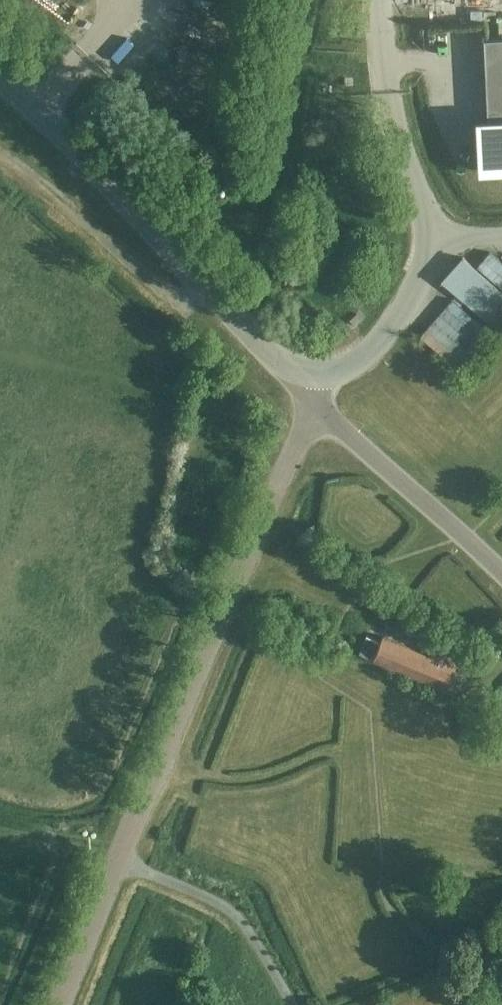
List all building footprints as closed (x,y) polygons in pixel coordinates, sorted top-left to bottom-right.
[(501,171),(501,39),(481,40),(485,122),(475,123),(478,172),(501,171)] [(477,267),(501,289),(501,263),(490,252),(477,267)] [(496,329),(501,322),(501,292),(463,257),(442,281),(496,329)] [(452,299),(420,337),(457,368),(489,330),(452,299)] [(381,640),(367,634),(360,651),(374,657),(373,659),(447,690),(457,668),(383,637),(381,640)]
